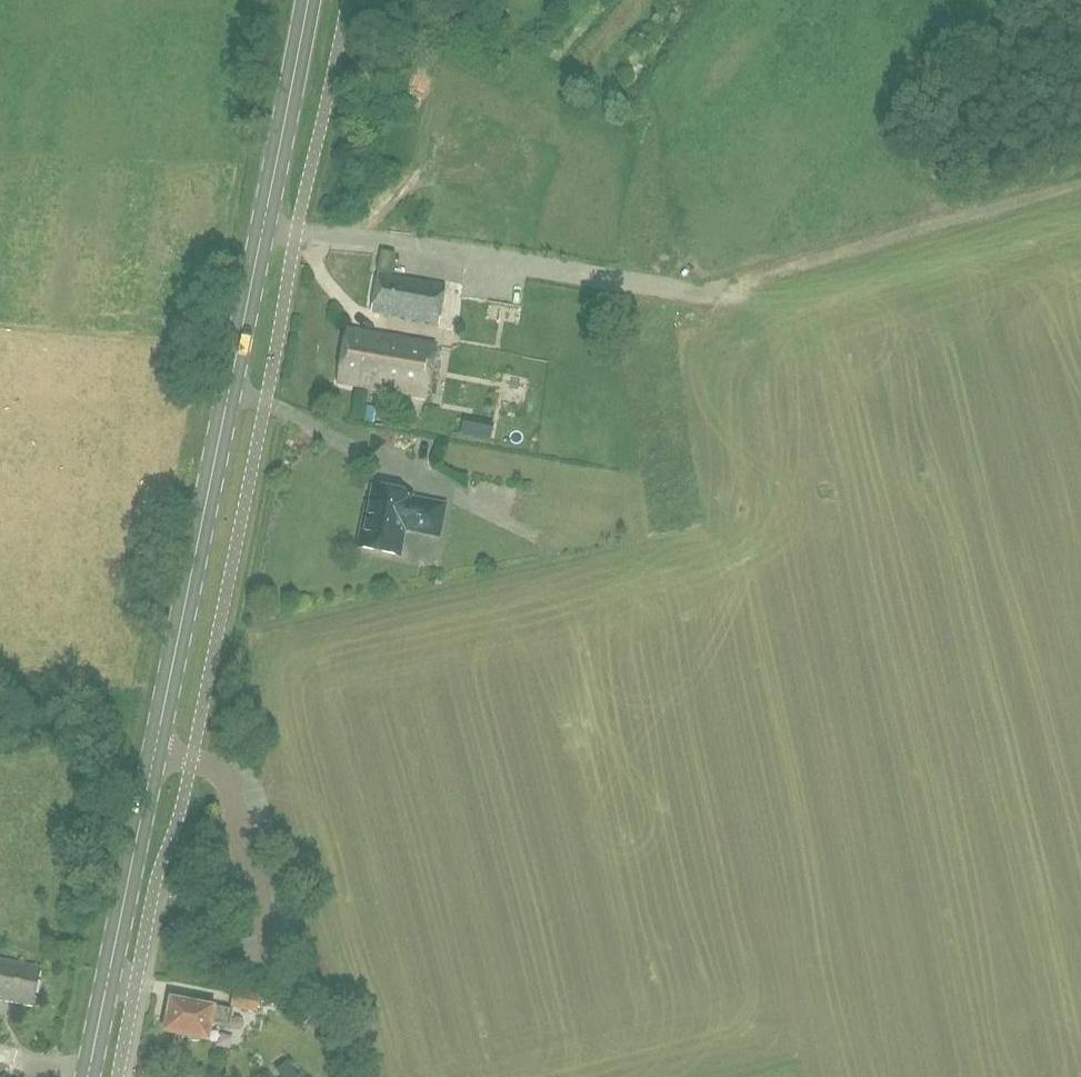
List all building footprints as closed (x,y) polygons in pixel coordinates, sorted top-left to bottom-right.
[(438,322),(445,284),(377,272),(370,311),(438,322)] [(425,396),(434,343),(348,328),(338,381),(425,396)] [(404,519),(405,515),(439,522),(443,503),(409,496),(410,492),(373,484),(368,512),(404,519)] [(403,526),(436,533),(439,522),(405,515),(404,519),(368,512),(364,511),(357,544),(398,552),(403,526)] [(39,965),(0,958),(0,999),(32,1005),(39,965)] [(256,1011),(259,996),(233,991),(230,1005),(256,1011)] [(195,1004),(171,1000),(165,1030),(207,1038),(210,1022),(229,1025),(232,1008),(212,1004),(196,1001),(195,1004)]
